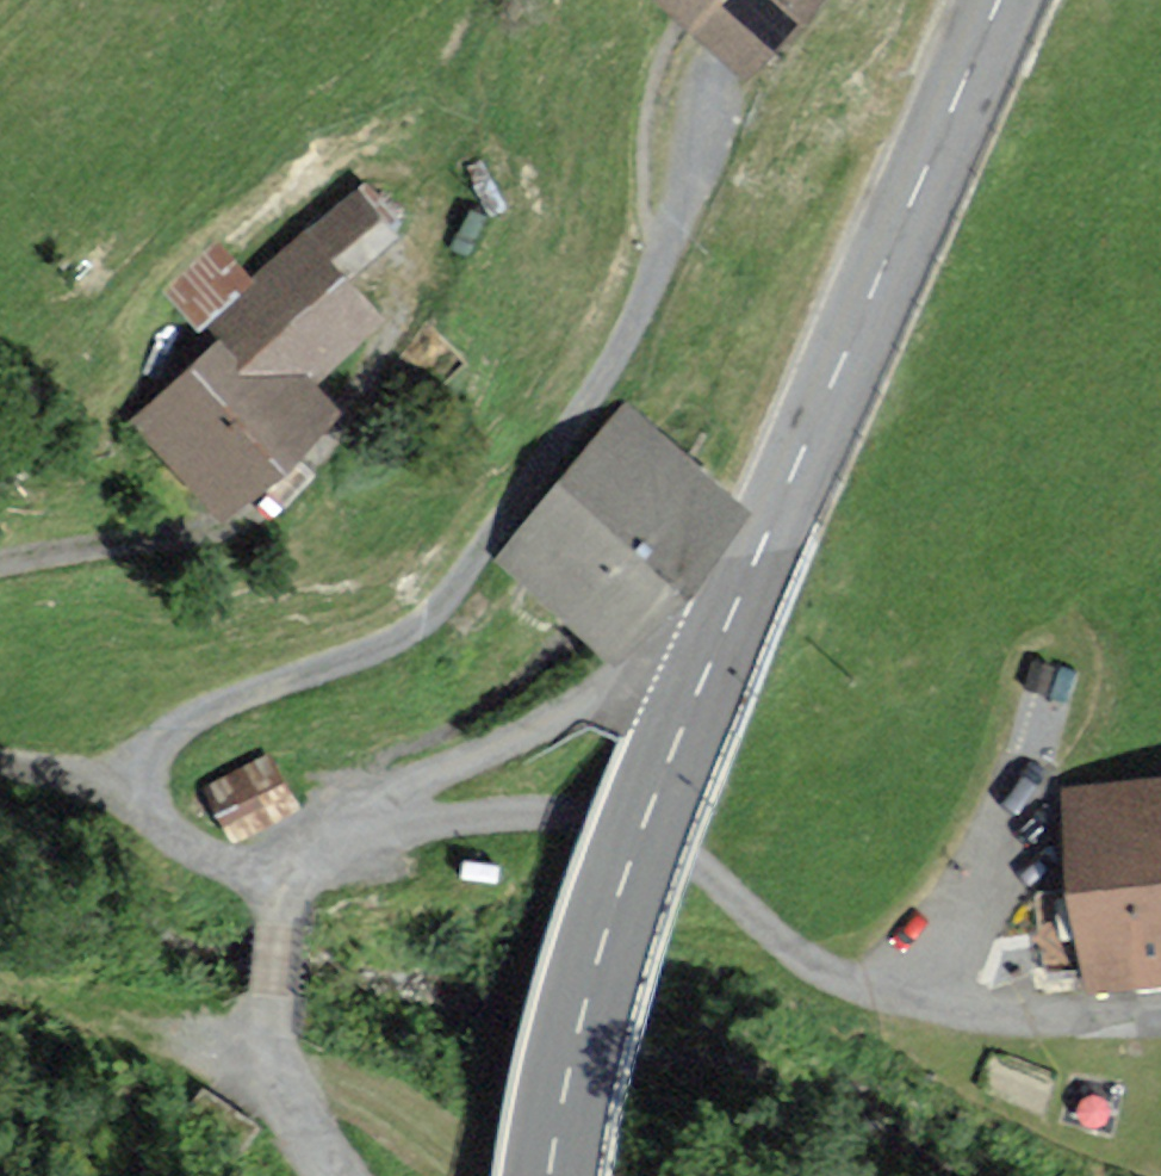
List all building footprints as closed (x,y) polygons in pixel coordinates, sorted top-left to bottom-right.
[(752,67),(809,0),(673,0),(752,67)] [(220,258),(178,294),(226,347),(141,423),(220,512),(329,415),(301,384),(375,318),(341,280),(391,235),(357,197),(251,292),(220,258)] [(606,641),(723,498),(623,416),(506,559),(606,641)] [(291,813),(263,761),(198,796),(226,848),(291,813)] [(1070,797),(1081,898),(1051,901),(1057,956),(1086,953),(1089,985),(1160,977),(1160,788),(1070,797)]
